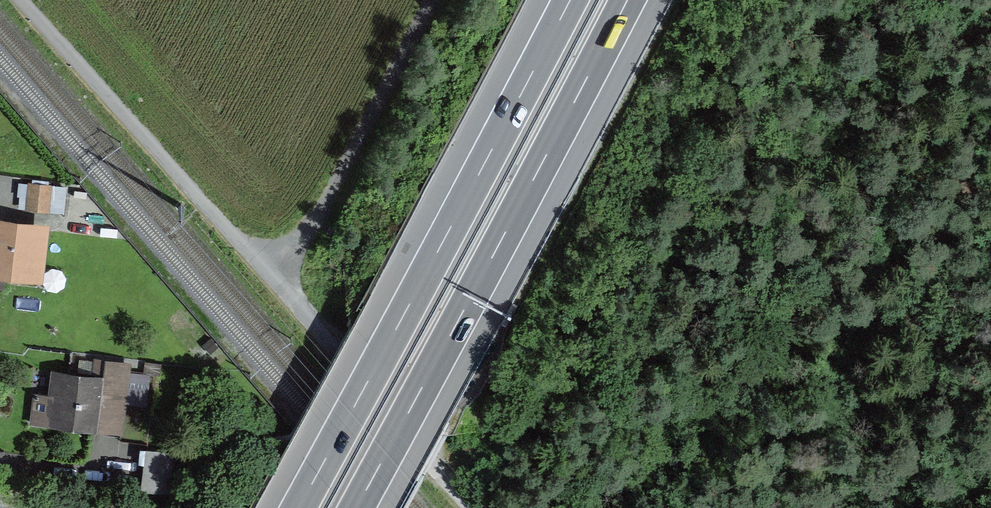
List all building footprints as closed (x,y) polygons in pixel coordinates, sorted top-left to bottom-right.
[(48,192),(26,191),(24,224),(46,226),(48,192)] [(0,230),(0,282),(37,287),(43,235),(0,230)] [(86,380),(47,375),(39,430),(123,441),(133,368),(89,362),(86,380)] [(178,457),(142,453),(137,496),(173,500),(178,457)]
